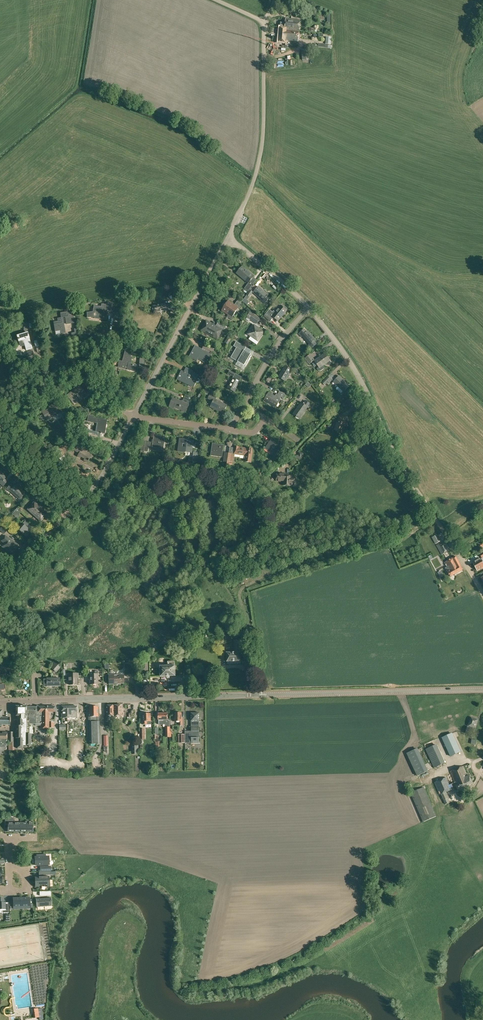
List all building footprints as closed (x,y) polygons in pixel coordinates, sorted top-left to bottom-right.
[(281,23),(280,27),(283,28),(283,29),(299,31),(300,20),(286,19),(285,23),(281,23)] [(279,42),(285,42),(286,40),(298,41),(299,31),(283,29),(283,28),(280,27),(279,42)] [(250,282),(254,276),(242,266),(237,273),(241,277),(243,276),(250,282)] [(253,292),(263,301),(268,295),(258,287),(253,292)] [(222,307),(224,308),(222,310),(229,314),(227,317),(232,320),(233,317),(232,317),(238,308),(239,309),(242,304),(237,301),(234,305),(228,301),(227,303),(225,303),(224,303),(223,303),(222,304),(222,306),(222,307)] [(95,319),(106,320),(107,311),(113,311),(113,304),(108,303),(107,304),(102,304),(101,307),(94,306),(93,309),(93,312),(87,313),(87,317),(95,317),(95,319)] [(152,306),(154,313),(167,310),(167,309),(168,309),(171,311),(175,304),(167,304),(166,304),(152,306)] [(264,316),(270,322),(274,317),(278,321),(287,310),(286,310),(287,309),(287,308),(285,307),(284,307),(283,306),(283,307),(281,305),(276,310),(274,310),(273,312),(269,310),(264,316)] [(60,330),(61,333),(65,333),(63,317),(67,317),(68,324),(74,323),(73,316),(72,316),(71,311),(60,313),(61,318),(57,318),(58,321),(54,322),(55,331),(60,330)] [(250,320),(257,324),(260,319),(250,312),(246,317),(245,319),(249,321),(250,320)] [(201,330),(218,339),(223,330),(224,330),(226,326),(222,324),(219,323),(218,322),(216,326),(206,320),(201,330)] [(248,334),(258,341),(264,332),(254,325),(248,334)] [(20,347),(25,345),(27,350),(32,348),(29,338),(28,333),(27,333),(27,327),(24,327),(24,334),(17,336),(20,347)] [(309,345),(312,348),(316,344),(314,341),(315,340),(308,331),(302,336),(310,344),(309,345)] [(251,356),(250,355),(251,354),(244,350),(246,347),(236,342),(237,342),(234,346),(236,348),(231,358),(238,362),(244,365),(247,360),(248,361),(251,356)] [(198,359),(205,362),(207,357),(210,358),(212,354),(211,354),(213,351),(214,352),(215,349),(214,349),(215,348),(208,344),(207,347),(204,345),(202,349),(195,345),(189,357),(197,361),(198,359)] [(118,367),(135,372),(137,365),(130,363),(131,357),(130,357),(131,353),(125,351),(122,362),(119,361),(118,365),(118,367)] [(305,358),(309,364),(314,360),(310,354),(305,358)] [(324,369),(324,366),(323,366),(326,364),(327,365),(329,365),(330,364),(331,362),(330,360),(325,354),(315,361),(319,367),(317,369),(319,371),(321,371),(324,369)] [(278,377),(285,381),(292,370),(285,366),(278,377)] [(293,370),(300,378),(303,375),(296,367),(293,370)] [(177,379),(194,387),(196,382),(198,383),(199,382),(200,380),(200,379),(198,378),(200,375),(193,372),(192,375),(181,370),(177,379)] [(227,388),(234,392),(240,382),(242,377),(235,374),(235,373),(230,370),(228,374),(233,376),(232,378),(227,388)] [(322,383),(324,385),(331,379),(328,376),(322,383)] [(333,382),(343,391),(349,386),(339,376),(333,382)] [(67,396),(72,402),(82,395),(84,398),(93,392),(91,388),(89,387),(84,391),(80,386),(75,389),(74,388),(72,390),(73,391),(67,396)] [(264,400),(276,407),(280,399),(281,397),(284,399),(286,395),(285,394),(285,393),(282,391),(281,392),(280,391),(278,394),(276,394),(275,396),(269,392),(264,400)] [(210,407),(223,413),(227,406),(216,400),(217,397),(210,393),(208,399),(213,401),(210,407)] [(174,407),(186,412),(189,404),(188,404),(191,397),(185,394),(182,402),(173,398),(169,407),(174,409),(174,407)] [(350,404),(352,406),(357,401),(352,397),(347,403),(349,405),(350,404)] [(293,414),(300,418),(307,407),(309,408),(311,404),(305,400),(303,404),(301,402),(293,414)] [(50,422),(51,423),(53,422),(54,421),(54,419),(52,415),(56,413),(57,415),(60,413),(56,405),(55,403),(49,406),(50,409),(46,411),(45,409),(41,411),(45,418),(47,421),(48,420),(48,421),(50,422)] [(83,435),(85,437),(88,433),(96,434),(95,435),(100,435),(100,433),(104,433),(106,420),(93,418),(93,416),(88,415),(87,421),(92,422),(97,423),(96,432),(91,431),(87,428),(88,427),(83,424),(80,429),(79,429),(78,431),(83,434),(83,435)] [(335,430),(343,433),(347,423),(341,420),(342,418),(339,416),(337,422),(337,423),(335,430)] [(144,451),(148,452),(149,447),(163,449),(165,437),(154,435),(153,442),(146,441),(144,451)] [(179,439),(177,452),(185,453),(185,452),(191,453),(193,441),(187,440),(179,439)] [(265,448),(275,456),(281,446),(271,439),(265,448)] [(211,455),(222,457),(224,445),(212,443),(211,455)] [(84,460),(87,462),(91,455),(87,452),(88,450),(89,450),(90,448),(86,445),(84,449),(75,444),(72,450),(79,454),(78,456),(80,457),(81,456),(85,459),(84,460)] [(234,454),(246,456),(245,462),(250,463),(252,449),(248,448),(235,446),(234,454)] [(53,452),(57,457),(62,453),(58,448),(53,452)] [(283,485),(295,486),(295,476),(286,476),(286,474),(277,473),(276,480),(276,482),(283,483),(283,485)] [(264,482),(265,483),(268,486),(274,480),(270,476),(266,480),(264,482)] [(10,491),(20,499),(25,494),(15,485),(14,486),(11,484),(6,489),(9,492),(10,491)] [(28,509),(41,521),(47,513),(34,502),(28,509)] [(18,529),(26,537),(34,529),(25,521),(18,529)] [(2,547),(12,554),(18,545),(5,535),(1,541),(4,543),(2,547)] [(441,554),(441,555),(450,550),(445,540),(442,542),(443,543),(440,545),(439,543),(436,545),(440,552),(441,554)] [(450,576),(463,569),(456,556),(444,563),(447,567),(445,568),(450,576)] [(477,570),(482,567),(482,562),(481,558),(473,563),(477,570)] [(218,642),(219,644),(231,641),(229,632),(216,634),(218,642)] [(227,652),(227,662),(241,661),(241,652),(240,652),(240,640),(234,640),(234,652),(227,652)] [(160,666),(161,676),(176,676),(175,666),(175,661),(168,661),(168,666),(160,666)] [(50,668),(56,673),(60,668),(54,662),(50,668)] [(90,674),(90,684),(98,684),(97,674),(98,674),(98,671),(95,671),(95,674),(90,674)] [(2,693),(1,690),(4,690),(4,684),(10,684),(9,673),(0,674),(0,694),(2,693)] [(69,674),(69,685),(77,684),(77,678),(78,678),(78,674),(69,674)] [(108,675),(109,684),(124,683),(124,675),(108,675)] [(106,717),(114,717),(114,705),(106,705),(106,717)] [(116,717),(116,720),(120,720),(120,717),(123,717),(123,711),(122,711),(122,705),(114,705),(114,717),(116,717)] [(16,732),(16,738),(17,738),(17,749),(23,748),(23,746),(25,746),(25,747),(31,747),(31,734),(33,734),(33,730),(32,730),(32,727),(29,727),(29,724),(35,724),(35,725),(40,725),(40,728),(51,728),(54,727),(54,722),(51,722),(51,712),(55,712),(55,706),(36,706),(36,707),(27,707),(27,706),(16,706),(16,716),(17,716),(17,726),(16,726),(16,732)] [(67,710),(67,718),(73,718),(73,712),(77,712),(77,706),(68,706),(69,710),(67,710)] [(88,716),(89,744),(100,744),(100,716),(98,716),(98,707),(89,707),(89,716),(88,716)] [(2,727),(2,726),(2,725),(5,725),(5,726),(5,725),(10,725),(10,718),(2,718),(2,710),(0,710),(0,726),(1,726),(1,727),(2,727)] [(185,735),(185,743),(199,743),(199,721),(200,721),(200,712),(191,712),(191,721),(191,731),(185,731),(185,735)] [(143,721),(143,724),(147,724),(151,724),(151,721),(150,721),(150,713),(143,713),(143,721)] [(166,724),(166,733),(170,733),(170,725),(170,719),(168,719),(168,713),(158,713),(158,720),(159,720),(159,725),(163,725),(163,724),(166,724)] [(179,722),(179,725),(182,725),(182,718),(181,718),(181,713),(175,713),(175,718),(174,718),(174,721),(176,721),(176,722),(179,722)] [(468,725),(475,727),(477,719),(471,718),(470,723),(469,722),(468,725)] [(443,737),(452,756),(461,752),(453,733),(443,737)] [(426,749),(434,768),(445,763),(437,744),(434,745),(433,744),(430,745),(431,747),(426,749)] [(406,753),(417,776),(428,770),(418,748),(406,753)] [(456,785),(458,790),(473,783),(469,775),(467,776),(465,773),(466,773),(463,766),(451,771),(455,782),(450,784),(452,787),(456,785)] [(429,785),(439,807),(450,802),(445,792),(452,790),(446,777),(429,785)] [(410,793),(423,822),(436,816),(424,787),(410,793)] [(35,857),(35,865),(48,865),(48,857),(46,857),(45,855),(38,855),(39,857),(35,857)] [(39,887),(39,885),(49,884),(48,876),(35,877),(35,887),(39,887)] [(21,906),(21,898),(13,898),(13,906),(21,906)] [(29,906),(29,898),(21,898),(21,906),(29,906)] [(36,899),(37,907),(51,906),(51,898),(36,899)] [(0,899),(0,911),(4,911),(4,914),(9,914),(8,903),(4,903),(4,899),(0,899)] [(39,1017),(40,1019),(42,1019),(40,1008),(38,1008),(32,1009),(34,1018),(39,1017)]
